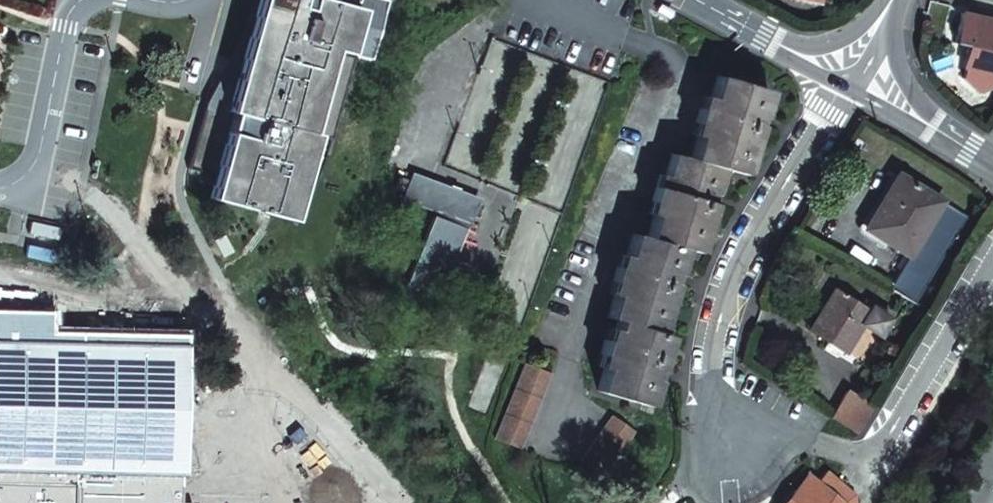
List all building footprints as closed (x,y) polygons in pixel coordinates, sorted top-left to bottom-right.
[(219,198),(291,218),(315,136),(323,110),(319,109),(337,50),(347,53),(347,55),(372,62),(389,2),(383,0),(341,0),(340,4),(326,0),(263,0),(240,78),(230,111),(237,113),(225,155),(229,156),(219,198)] [(962,13),(956,44),(967,46),(963,67),(966,67),(963,79),(980,92),(991,85),(992,77),(992,21),(962,13)] [(638,405),(639,403),(646,380),(643,379),(646,370),(649,371),(661,336),(652,332),(667,285),(665,285),(667,276),(670,277),(678,250),(693,255),(709,206),(706,205),(709,196),(712,198),(720,172),(742,179),(758,129),(754,127),(757,119),(761,120),(769,96),(718,79),(707,114),(704,113),(688,162),(669,155),(642,238),(627,233),(601,316),(609,319),(603,339),(596,336),(591,352),(598,354),(587,389),(633,404),(638,405)] [(213,197),(219,198),(229,156),(225,155),(213,197)] [(438,275),(449,279),(480,198),(417,173),(408,197),(438,210),(411,281),(433,290),(438,275)] [(888,287),(907,299),(961,213),(896,174),(864,227),(908,254),(888,287)] [(907,299),(914,303),(967,217),(961,213),(907,299)] [(861,323),(879,334),(890,316),(851,292),(847,298),(834,290),(810,330),(844,350),(861,323)] [(183,345),(0,340),(0,502),(179,502),(183,345)] [(546,375),(522,367),(496,437),(520,445),(546,375)] [(848,391),(832,416),(858,431),(872,407),(848,391)] [(624,428),(603,414),(576,455),(597,469),(624,428)] [(855,495),(825,470),(816,481),(808,474),(783,502),(856,502),(855,495)]
